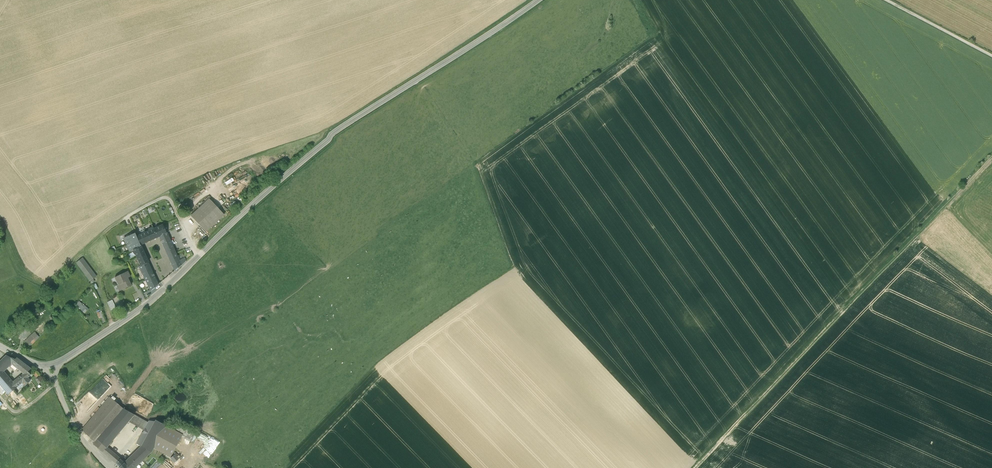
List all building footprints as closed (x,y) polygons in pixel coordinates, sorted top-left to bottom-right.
[(187,216),(202,232),(220,215),(205,199),(187,216)] [(159,225),(150,229),(154,237),(156,236),(156,235),(163,232),(159,225)] [(150,229),(143,232),(146,240),(154,237),(150,229)] [(143,232),(133,236),(135,240),(137,244),(146,240),(143,232)] [(173,256),(163,232),(156,235),(156,236),(166,259),(173,256)] [(124,244),(135,240),(133,236),(132,233),(121,238),(124,244)] [(130,249),(137,246),(137,244),(135,240),(124,244),(127,251),(131,249),(130,249)] [(130,249),(131,249),(134,257),(141,254),(137,246),(130,249)] [(141,254),(134,257),(138,264),(138,265),(145,262),(141,254)] [(175,260),(173,256),(166,259),(171,270),(177,265),(175,260)] [(80,257),(74,262),(87,280),(94,276),(80,257)] [(142,279),(151,275),(145,262),(138,265),(138,264),(136,265),(142,279)] [(116,290),(128,284),(125,277),(127,276),(124,270),(112,276),(115,284),(113,285),(114,285),(116,289),(116,290)] [(147,290),(155,284),(155,283),(151,275),(142,279),(147,290)] [(78,299),(74,303),(83,312),(87,307),(83,303),(82,304),(78,299)] [(109,299),(104,301),(108,309),(113,307),(109,299)] [(25,348),(37,335),(32,330),(23,339),(25,341),(21,344),(25,348)] [(13,357),(5,353),(0,358),(0,383),(8,376),(2,369),(10,361),(13,357)] [(15,356),(13,357),(10,361),(22,371),(27,367),(28,366),(15,356)] [(27,367),(22,371),(11,380),(10,380),(14,385),(15,384),(18,386),(22,382),(23,383),(28,378),(26,375),(29,373),(27,371),(29,369),(27,367)] [(8,376),(0,383),(0,384),(3,388),(6,392),(14,385),(10,380),(11,380),(8,376)] [(145,420),(120,406),(107,395),(79,427),(91,439),(92,440),(91,441),(110,458),(111,456),(114,452),(103,444),(125,418),(141,427),(133,441),(138,443),(121,460),(117,456),(112,461),(113,462),(112,463),(115,466),(116,465),(119,467),(127,467),(147,448),(149,445),(166,454),(178,434),(186,438),(191,431),(174,421),(171,428),(152,417),(152,419),(145,418),(145,420)] [(171,451),(167,455),(171,459),(175,456),(171,451)]
